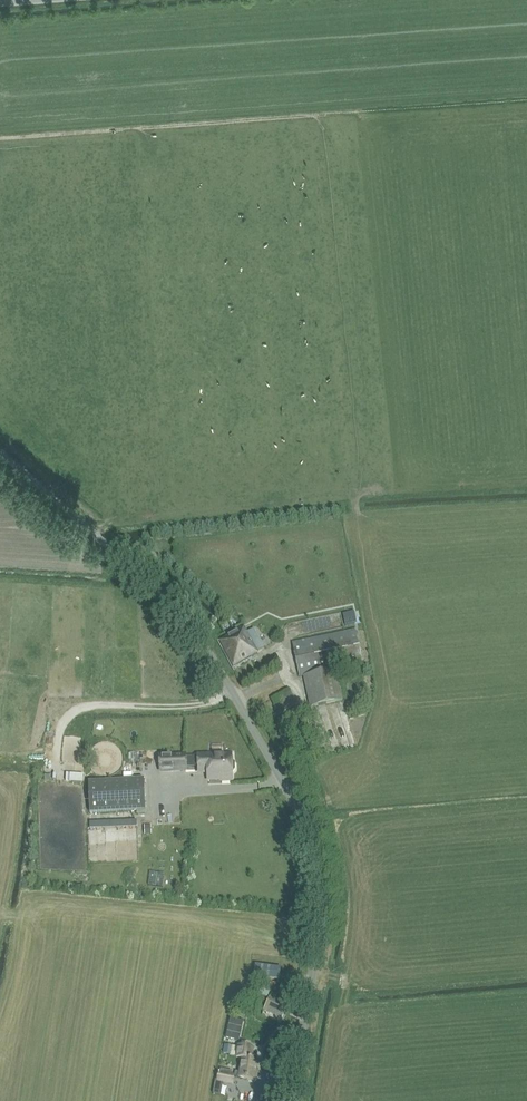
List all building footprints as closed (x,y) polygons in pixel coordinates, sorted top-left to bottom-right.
[(352,612),(343,614),(345,626),(355,624),(352,612)] [(244,627),(218,641),(233,669),(251,658),(250,657),(258,652),(263,649),(253,629),(247,632),(244,627)] [(350,631),(292,643),(299,677),(304,676),(305,681),(310,707),(342,701),(336,669),(363,664),(356,630),(350,631)] [(289,689),(271,699),(279,714),(297,704),(289,689)] [(187,753),(159,755),(160,772),(188,771),(187,753)] [(196,753),(187,753),(188,771),(197,770),(197,776),(206,775),(207,784),(234,783),(234,771),(236,769),(236,762),(233,760),(233,753),(196,754),(196,753)] [(89,814),(144,812),(143,780),(88,782),(89,814)] [(254,977),(279,980),(280,968),(255,965),(254,977)] [(269,998),(264,1010),(282,1018),(288,1006),(269,998)] [(228,1038),(227,1041),(239,1044),(240,1040),(244,1022),(232,1019),(228,1038)] [(231,1046),(230,1056),(241,1058),(237,1078),(257,1082),(259,1070),(258,1069),(260,1060),(252,1058),(254,1049),(248,1047),(249,1043),(242,1041),(241,1046),(237,1045),(236,1047),(231,1046)] [(220,1074),(218,1081),(232,1084),(234,1077),(220,1074)] [(215,1082),(213,1093),(215,1094),(220,1095),(222,1083),(215,1082)]
